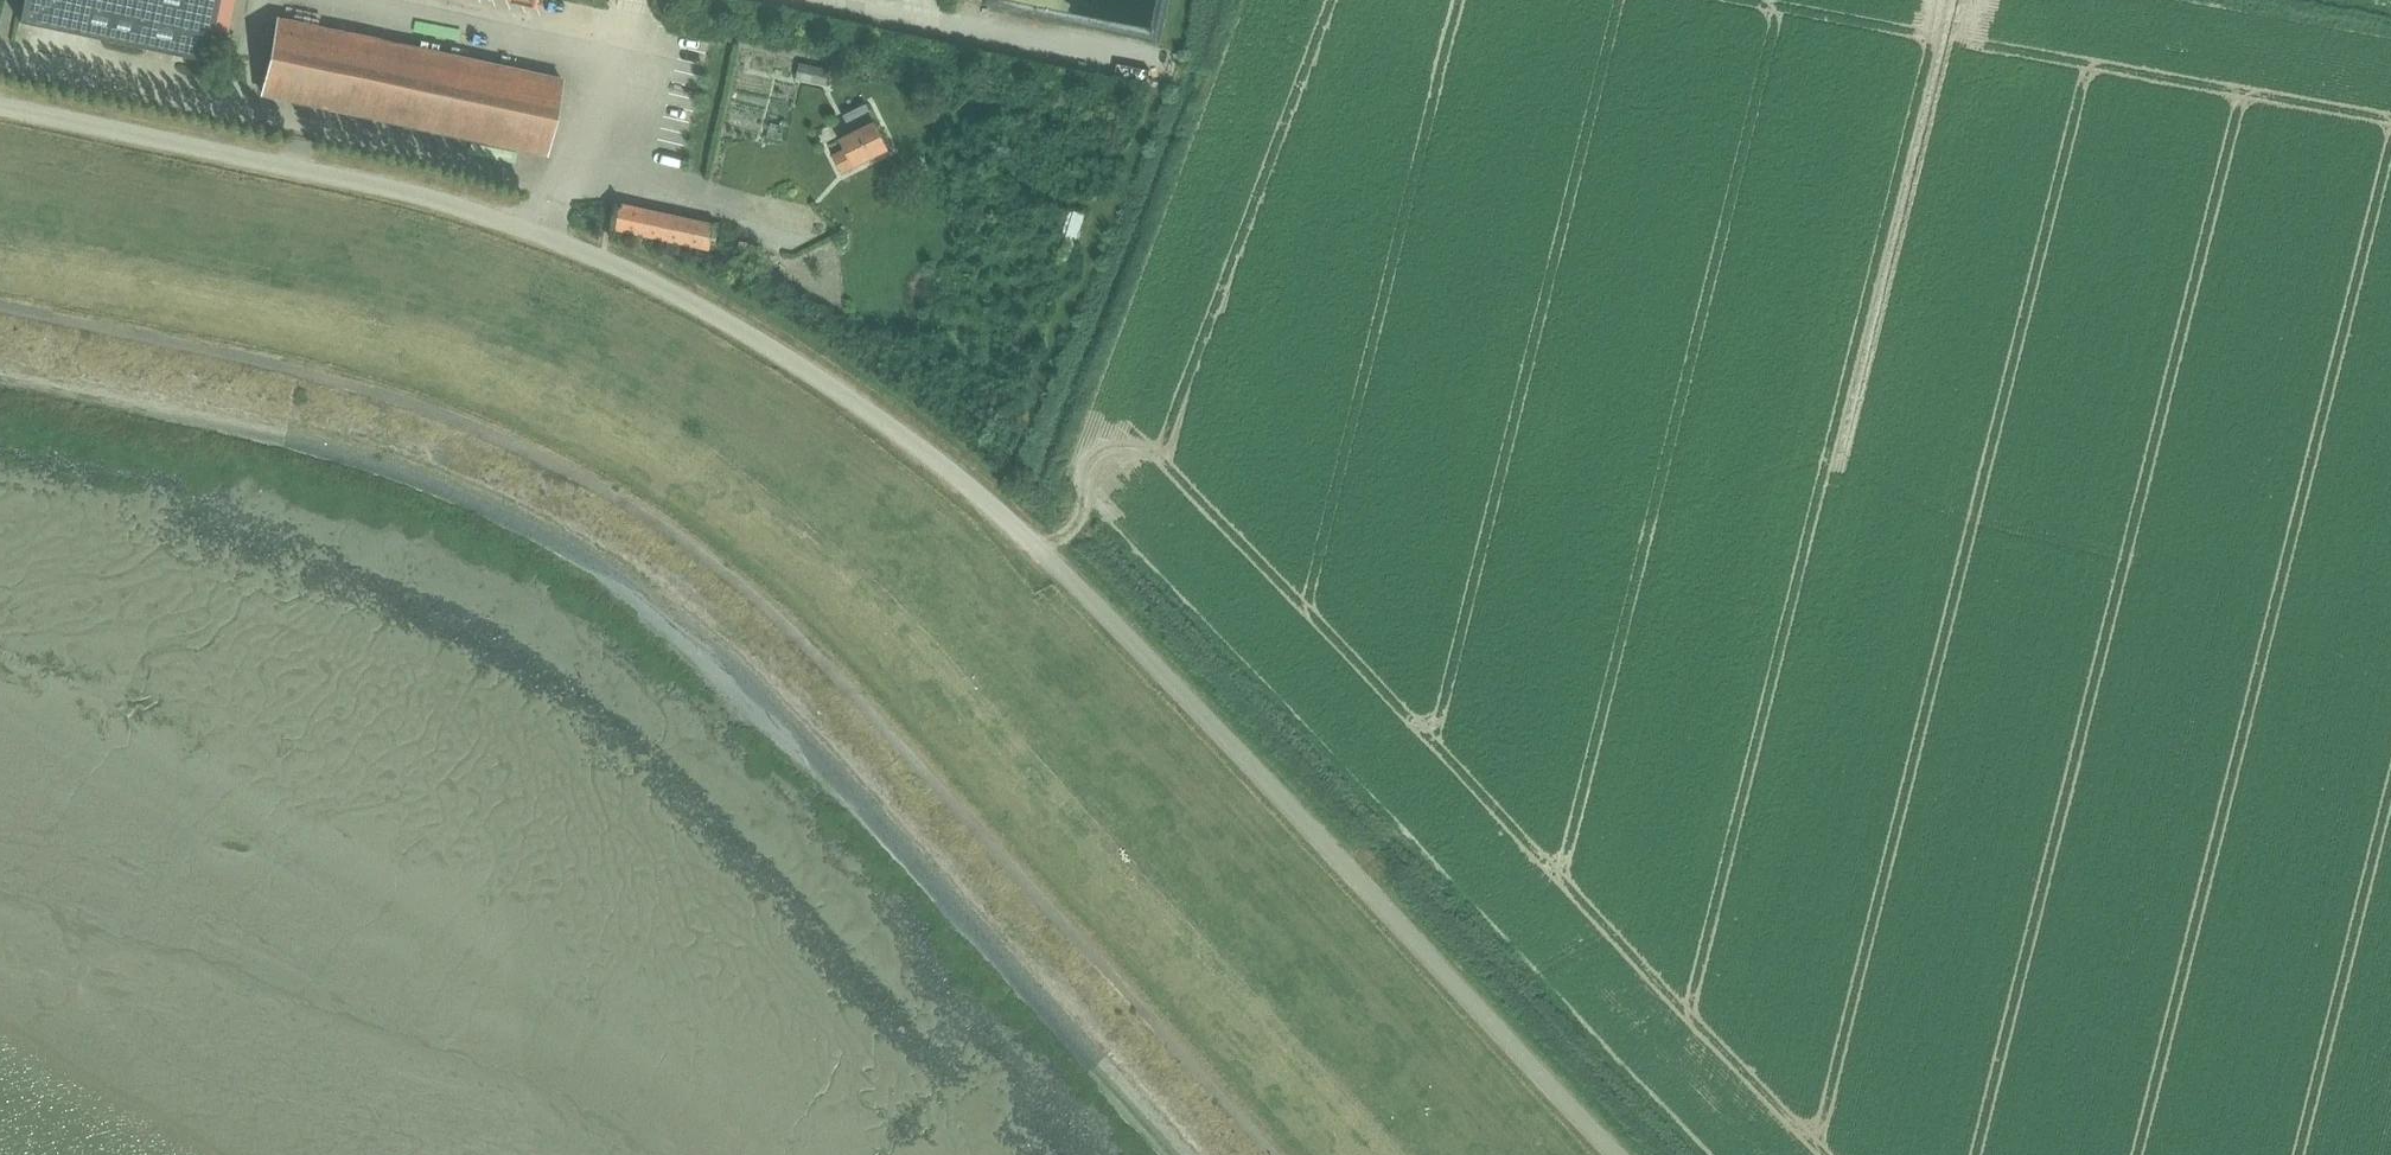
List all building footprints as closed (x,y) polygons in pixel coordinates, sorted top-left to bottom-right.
[(219,0),(24,0),(19,22),(206,61),(219,0)] [(545,154),(561,80),(278,19),(262,94),(545,154)] [(800,63),(797,78),(826,84),(829,69),(800,63)] [(842,172),(889,149),(876,121),(875,122),(867,104),(844,115),(853,133),(841,138),(847,149),(834,156),(842,172)] [(710,250),(715,224),(618,203),(613,229),(710,250)] [(1051,236),(1068,241),(1076,211),(1059,207),(1051,236)] [(755,247),(751,262),(761,264),(764,250),(755,247)]
